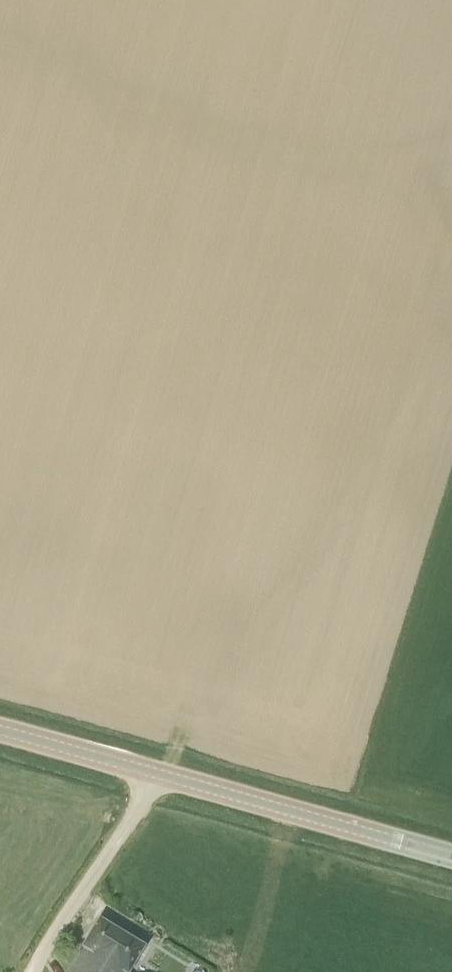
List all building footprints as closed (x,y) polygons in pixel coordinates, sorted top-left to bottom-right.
[(144,948),(98,921),(81,951),(80,950),(67,971),(130,971),(144,948)]
